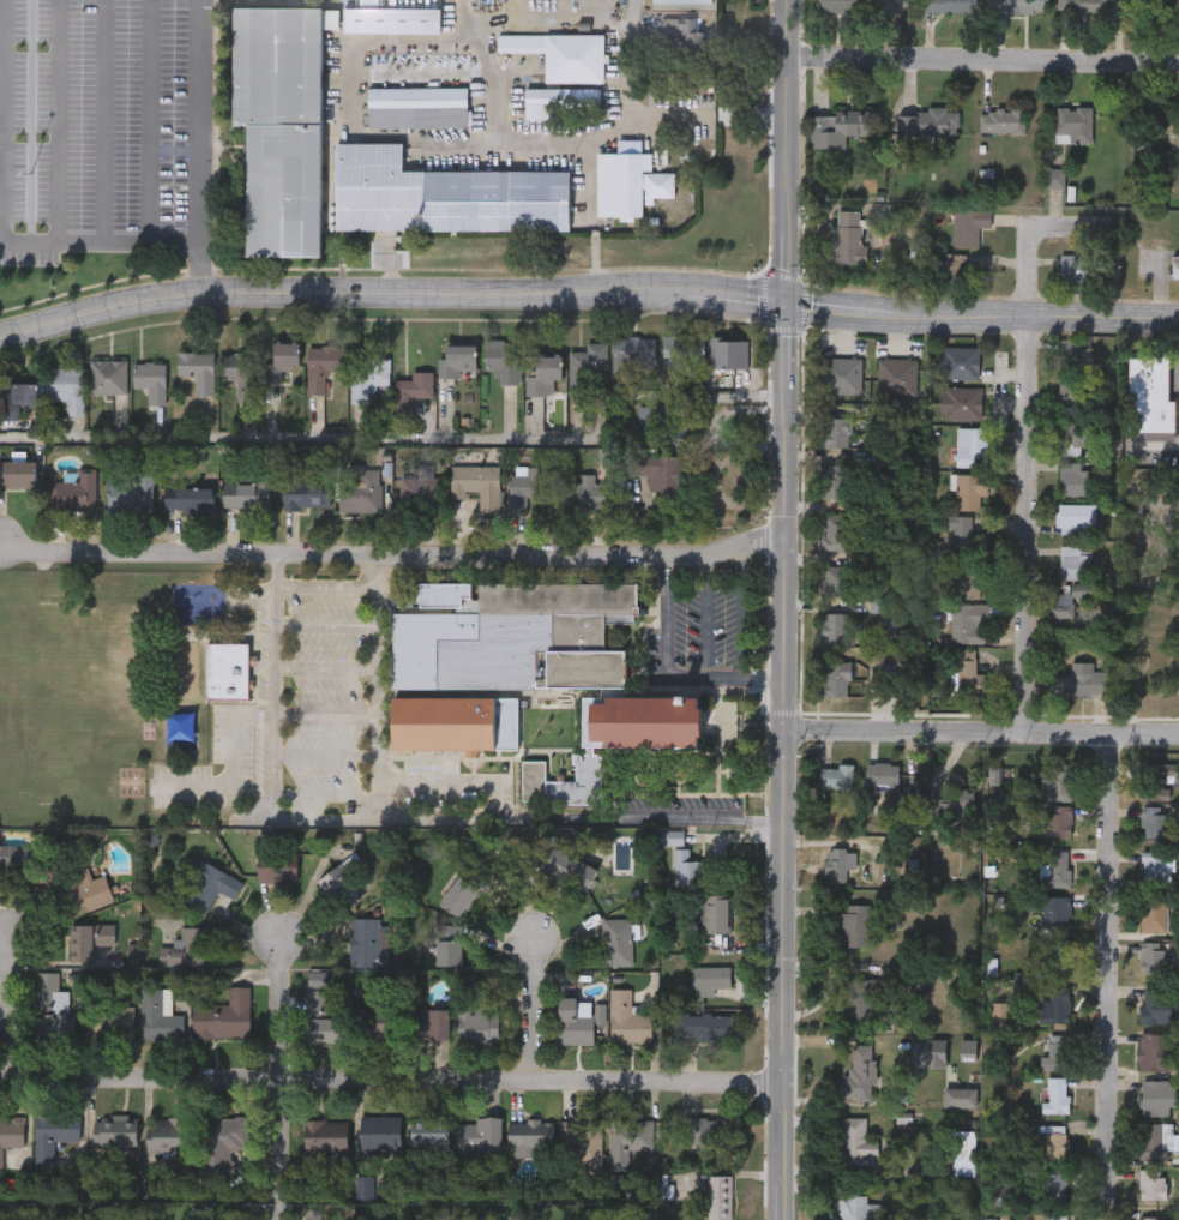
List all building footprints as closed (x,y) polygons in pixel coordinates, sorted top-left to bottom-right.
[(818,11),(818,0),(862,0),(861,12),(818,11)] [(890,11),(890,0),(979,0),(979,12),(920,11),(890,11)] [(989,13),(989,0),(1048,0),(1048,13),(989,13)] [(1058,13),(1058,0),(1108,0),(1108,13),(1058,13)] [(233,126),(234,6),(321,6),(320,256),(246,256),(247,126),(233,126)] [(344,32),(344,7),(440,7),(440,32),(344,32)] [(661,18),(699,18),(699,62),(662,62),(661,18)] [(604,83),(545,83),(545,52),(498,52),(498,34),(604,34),(604,83)] [(440,79),(373,80),(372,54),(469,53),(470,68),(440,68),(440,79)] [(368,88),(468,86),(468,127),(368,127),(368,88)] [(525,119),(525,88),(600,88),(600,109),(560,109),(560,119),(525,119)] [(1159,101),(1178,101),(1178,126),(1160,127),(1159,101)] [(1023,107),(1023,133),(1010,133),(1010,132),(978,132),(978,113),(986,113),(986,109),(994,109),(994,107),(1023,107)] [(1093,143),(1057,143),(1057,107),(1093,107),(1093,143)] [(900,134),(900,109),(960,109),(960,134),(900,134)] [(848,149),(812,149),(812,112),(871,112),(871,136),(848,136),(848,149)] [(336,229),(336,143),(402,143),(402,170),(569,170),(569,230),(336,229)] [(597,152),(651,152),(651,172),(674,172),(674,197),(652,197),(652,203),(642,203),(642,216),(597,216),(597,152)] [(1065,187),(1047,187),(1047,168),(1065,168),(1065,187)] [(835,262),(835,224),(837,224),(837,209),(859,209),(859,224),(864,224),(862,244),(866,244),(866,263),(835,262)] [(978,248),(954,248),(954,211),(989,211),(989,229),(978,229),(978,248)] [(1085,293),(1060,293),(1060,254),(1085,254),(1085,293)] [(1171,256),(1178,256),(1178,279),(1171,278),(1171,256)] [(705,336),(705,362),(684,362),(684,375),(662,375),(662,336),(705,336)] [(654,338),(654,373),(613,373),(613,338),(654,338)] [(710,369),(710,338),(748,338),(748,369),(710,369)] [(485,369),(485,341),(518,341),(518,384),(499,384),(499,369),(485,369)] [(607,374),(569,374),(569,351),(587,351),(587,343),(607,343),(607,374)] [(1091,369),(1060,369),(1060,343),(1093,343),(1091,369)] [(265,363),(272,363),(272,345),(297,345),(297,383),(265,383),(265,363)] [(459,378),(438,378),(438,357),(445,357),(445,345),(475,345),(475,372),(459,372),(459,378)] [(347,347),(347,372),(325,372),(325,395),(307,395),(307,347),(347,347)] [(979,347),(979,378),(940,378),(940,347),(979,347)] [(213,353),(213,395),(196,395),(196,375),(176,375),(176,353),(213,353)] [(257,402),(239,402),(239,379),(222,379),(222,353),(257,353),(257,402)] [(561,380),(543,380),(543,396),(527,396),(528,369),(528,354),(561,354),(561,380)] [(861,356),(861,393),(823,393),(823,356),(861,356)] [(390,359),(389,386),(369,385),(369,404),(351,403),(351,368),(366,369),(366,357),(390,359)] [(916,393),(877,393),(877,357),(916,357),(916,393)] [(1177,403),(1177,434),(1130,434),(1130,359),(1169,359),(1169,403),(1177,403)] [(126,360),(126,393),(90,393),(90,360),(126,360)] [(166,362),(166,404),(149,404),(149,387),(133,387),(133,362),(166,362)] [(83,367),(83,415),(66,415),(66,399),(44,399),(44,367),(83,367)] [(395,380),(413,380),(413,372),(433,372),(433,399),(395,399),(395,380)] [(4,416),(4,383),(36,383),(36,416),(4,416)] [(1059,383),(1091,383),(1091,411),(1059,411),(1059,383)] [(982,417),(942,417),(942,386),(982,386),(982,417)] [(850,417),(850,447),(820,447),(820,417),(850,417)] [(1063,421),(1091,421),(1091,445),(1081,445),(1081,453),(1063,453),(1063,421)] [(988,427),(988,467),(956,467),(956,427),(988,427)] [(680,456),(680,495),(646,495),(646,476),(637,476),(637,456),(680,456)] [(35,488),(0,488),(0,461),(35,461),(35,488)] [(1060,495),(1060,462),(1081,462),(1081,469),(1090,469),(1090,495),(1060,495)] [(822,498),(822,464),(849,464),(849,498),(822,498)] [(498,467),(497,513),(479,513),(480,492),(465,492),(465,499),(450,499),(451,467),(498,467)] [(380,512),(341,512),(341,468),(380,468),(380,512)] [(509,512),(511,468),(547,469),(546,499),(528,498),(527,513),(509,512)] [(137,481),(137,469),(154,469),(154,512),(107,512),(107,481),(137,481)] [(95,471),(95,510),(49,510),(49,481),(74,481),(74,471),(95,471)] [(956,510),(956,474),(988,474),(988,495),(980,495),(980,510),(956,510)] [(407,479),(439,479),(439,507),(407,507),(407,479)] [(563,481),(606,481),(606,512),(563,512),(563,481)] [(330,483),(330,510),(283,510),(283,483),(330,483)] [(269,486),(269,509),(223,509),(223,486),(269,486)] [(212,488),(212,510),(163,510),(163,488),(212,488)] [(1096,504),(1096,527),(1082,527),(1082,533),(1057,533),(1057,504),(1096,504)] [(852,551),(823,551),(823,513),(852,513),(852,551)] [(949,553),(949,516),(972,516),(972,533),(988,533),(988,553),(949,553)] [(1091,578),(1060,578),(1060,546),(1091,546),(1091,578)] [(954,597),(954,560),(981,560),(981,597),(954,597)] [(822,597),(822,566),(850,566),(850,597),(822,597)] [(592,747),(592,753),(600,753),(600,803),(560,803),(560,799),(521,799),(519,761),(543,761),(545,781),(575,781),(573,753),(585,753),(585,747),(582,747),(582,696),(600,697),(600,687),(519,686),(518,749),(391,747),(392,614),(420,615),(420,585),(475,587),(475,585),(637,587),(637,626),(604,625),(604,653),(625,654),(625,697),(699,698),(698,749),(592,747)] [(1071,595),(1071,613),(1057,613),(1057,595),(1071,595)] [(952,642),(952,603),(987,603),(987,642),(952,642)] [(849,647),(820,647),(820,613),(849,613),(849,647)] [(249,703),(207,703),(207,647),(249,647),(249,703)] [(975,649),(975,673),(989,673),(989,696),(958,696),(958,649),(975,649)] [(1106,695),(1053,695),(1054,673),(1071,673),(1071,661),(1094,661),(1093,671),(1107,671),(1106,695)] [(822,662),(850,662),(850,696),(822,696),(822,662)] [(898,762),(898,786),(866,786),(866,762),(898,762)] [(852,788),(820,788),(820,763),(852,763),(852,788)] [(1071,763),(1071,799),(1048,799),(1048,763),(1071,763)] [(1143,799),(1143,764),(1173,764),(1173,799),(1143,799)] [(1071,805),(1071,836),(1046,836),(1046,805),(1071,805)] [(1141,837),(1141,805),(1168,805),(1168,837),(1141,837)] [(29,869),(0,869),(0,845),(29,845),(29,869)] [(825,847),(856,847),(856,867),(847,867),(847,879),(825,879),(825,847)] [(541,873),(549,848),(595,865),(585,890),(541,873)] [(688,860),(702,860),(702,887),(674,887),(674,848),(688,848),(688,860)] [(1045,887),(1045,849),(1069,849),(1069,887),(1045,887)] [(1167,882),(1141,882),(1141,849),(1167,849),(1167,882)] [(172,896),(192,857),(227,876),(205,914),(172,896)] [(59,918),(44,873),(73,863),(79,882),(101,875),(110,901),(59,918)] [(458,919),(438,903),(469,863),(488,878),(458,919)] [(295,865),(295,882),(254,882),(254,865),(295,865)] [(729,932),(699,933),(699,896),(729,895),(729,932)] [(1042,926),(1042,909),(1029,909),(1029,896),(1069,896),(1069,926),(1042,926)] [(1167,932),(1141,932),(1141,896),(1167,896),(1167,932)] [(842,903),(870,903),(870,945),(842,945),(842,903)] [(383,918),(383,967),(350,967),(350,918),(383,918)] [(600,918),(630,918),(630,966),(600,966),(600,918)] [(67,961),(67,924),(113,924),(113,945),(91,945),(91,960),(67,961)] [(210,927),(210,964),(157,964),(157,945),(178,946),(178,927),(210,927)] [(459,966),(434,966),(434,940),(459,940),(459,966)] [(1069,940),(1069,970),(1042,970),(1042,940),(1069,940)] [(1139,972),(1139,940),(1166,940),(1166,972),(1139,972)] [(690,967),(729,967),(729,987),(715,987),(715,992),(690,992),(690,967)] [(330,969),(330,1041),(306,1041),(306,969),(330,969)] [(70,1036),(34,1035),(35,972),(56,972),(56,990),(71,990),(70,1036)] [(227,986),(248,986),(248,1036),(191,1036),(191,1004),(227,1004),(227,986)] [(1037,1022),(1037,997),(1048,997),(1048,986),(1069,986),(1069,1022),(1037,1022)] [(138,987),(169,987),(169,1038),(138,1038),(138,987)] [(1141,1023),(1141,987),(1171,987),(1171,1023),(1141,1023)] [(609,1041),(609,988),(631,988),(631,1014),(650,1014),(650,1041),(609,1041)] [(603,1004),(603,1022),(592,1022),(592,1044),(557,1044),(557,997),(575,997),(575,1012),(595,1012),(594,1004),(603,1004)] [(456,1042),(456,999),(474,999),(474,1004),(497,1004),(497,1042),(456,1042)] [(131,1005),(131,1038),(85,1036),(85,1005),(131,1005)] [(446,1040),(414,1040),(414,1009),(446,1009),(446,1040)] [(403,1014),(403,1041),(357,1041),(357,1014),(403,1014)] [(730,1014),(730,1036),(680,1036),(680,1014),(730,1014)] [(1138,1070),(1138,1033),(1177,1033),(1177,1070),(1138,1070)] [(1069,1034),(1069,1069),(1041,1069),(1041,1056),(1048,1056),(1048,1034),(1069,1034)] [(842,1098),(843,1069),(852,1069),(852,1042),(873,1042),(873,1098),(842,1098)] [(1069,1112),(1041,1112),(1041,1101),(1047,1101),(1047,1076),(1069,1076),(1069,1112)] [(1175,1080),(1175,1114),(1141,1114),(1141,1080),(1175,1080)] [(77,1141),(53,1141),(53,1165),(34,1165),(34,1114),(77,1114),(77,1141)] [(2,1170),(0,1170),(0,1116),(23,1116),(23,1146),(2,1146),(2,1170)] [(92,1146),(92,1116),(134,1116),(134,1146),(92,1146)] [(201,1117),(247,1116),(247,1149),(229,1149),(230,1176),(203,1177),(201,1117)] [(399,1116),(399,1154),(359,1154),(359,1116),(399,1116)] [(878,1141),(878,1171),(841,1171),(841,1116),(865,1116),(865,1141),(878,1141)] [(730,1144),(686,1144),(686,1117),(730,1117),(730,1144)] [(184,1150),(145,1150),(145,1118),(184,1118),(184,1150)] [(500,1152),(457,1152),(457,1118),(500,1118),(500,1152)] [(552,1119),(552,1154),(507,1154),(507,1119),(552,1119)] [(609,1170),(609,1119),(651,1119),(651,1149),(627,1149),(627,1170),(609,1170)] [(302,1154),(302,1120),(345,1120),(345,1154),(302,1154)] [(446,1147),(410,1147),(410,1120),(446,1120),(446,1147)] [(601,1120),(601,1172),(583,1172),(583,1162),(559,1162),(559,1120),(601,1120)] [(1138,1123),(1171,1123),(1171,1159),(1138,1159),(1138,1123)] [(1045,1160),(1045,1124),(1067,1124),(1067,1160),(1045,1160)] [(975,1130),(975,1176),(952,1176),(952,1130),(975,1130)] [(1165,1168),(1165,1200),(1139,1200),(1139,1168),(1165,1168)] [(1066,1202),(1042,1202),(1042,1172),(1066,1172),(1066,1202)] [(706,1219),(706,1176),(730,1176),(730,1219),(706,1219)] [(865,1219),(841,1219),(841,1195),(866,1195),(866,1202),(880,1202),(880,1219),(865,1219)]
